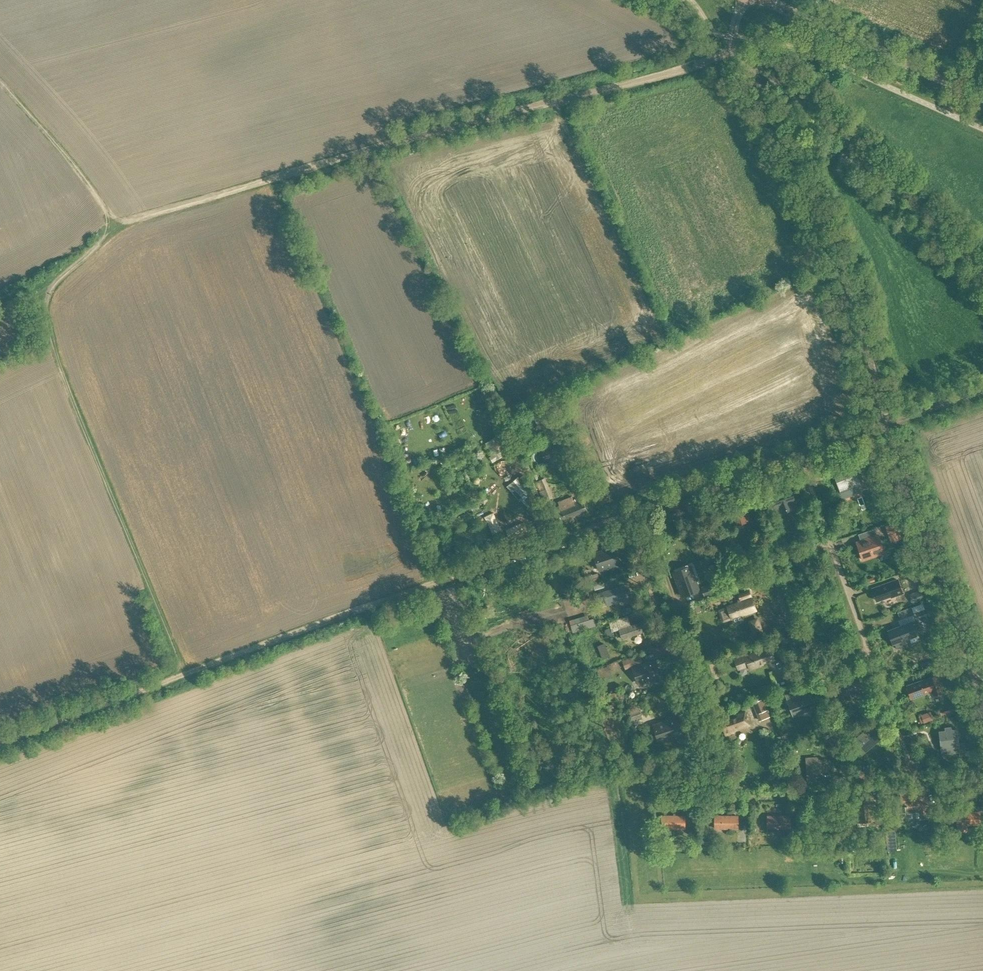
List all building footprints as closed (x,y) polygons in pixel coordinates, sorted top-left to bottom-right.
[(506,454),(496,437),(485,443),(492,455),(489,457),(493,462),(506,454)] [(575,463),(568,447),(558,451),(566,468),(575,463)] [(858,462),(871,458),(869,449),(856,454),(858,462)] [(578,469),(576,464),(569,467),(571,472),(578,469)] [(858,465),(853,466),(853,465),(834,472),(835,477),(841,491),(858,485),(860,489),(866,487),(858,465)] [(521,500),(532,491),(520,476),(509,485),(521,500)] [(543,501),(552,498),(544,478),(535,481),(543,501)] [(570,486),(572,492),(580,489),(578,483),(570,486)] [(791,503),(795,502),(790,488),(770,495),(775,509),(779,507),(781,513),(793,509),(791,503)] [(559,506),(553,509),(560,526),(562,526),(562,525),(566,523),(566,524),(574,521),(573,518),(587,512),(582,498),(573,501),(571,496),(557,502),(559,506)] [(735,526),(749,522),(743,505),(730,509),(729,507),(723,509),(726,519),(732,517),(735,526)] [(901,539),(895,522),(884,526),(890,543),(901,539)] [(863,561),(884,553),(878,536),(857,544),(863,561)] [(594,552),(592,544),(580,548),(582,555),(594,552)] [(621,564),(615,545),(593,552),(599,571),(621,564)] [(700,590),(691,565),(672,571),(681,597),(700,590)] [(721,593),(716,581),(701,587),(705,599),(721,593)] [(892,583),(873,590),(876,599),(890,594),(891,596),(896,594),(901,593),(897,581),(892,583)] [(621,597),(630,595),(627,585),(604,592),(606,600),(608,605),(622,600),(621,597)] [(740,602),(739,602),(717,610),(722,623),(732,619),(733,623),(743,619),(742,615),(756,610),(751,598),(749,590),(737,594),(740,602)] [(925,598),(922,590),(911,594),(913,602),(925,598)] [(604,592),(596,595),(598,602),(606,600),(604,592)] [(625,614),(637,611),(635,604),(624,607),(625,614)] [(911,607),(897,612),(900,619),(914,614),(911,607)] [(572,619),(575,629),(592,624),(589,613),(572,619)] [(757,617),(747,620),(752,635),(762,631),(757,617)] [(895,644),(896,648),(911,643),(909,638),(917,636),(912,621),(887,630),(892,644),(895,644)] [(640,623),(619,630),(615,631),(617,638),(621,636),(622,639),(643,632),(640,623)] [(769,648),(745,657),(745,655),(734,659),(738,669),(748,665),(750,669),(773,660),(769,648)] [(653,659),(642,663),(638,654),(621,660),(624,669),(630,667),(637,685),(659,677),(653,659)] [(778,683),(789,678),(783,666),(773,671),(778,683)] [(937,674),(907,685),(911,698),(932,690),(933,694),(943,691),(937,674)] [(836,698),(862,689),(857,677),(850,680),(849,679),(832,685),(836,698)] [(794,699),(793,695),(787,697),(793,716),(816,708),(811,693),(794,699)] [(758,721),(769,717),(762,699),(751,703),(758,721)] [(641,718),(638,706),(627,710),(630,721),(641,718)] [(700,718),(697,708),(689,711),(692,720),(700,718)] [(733,731),(750,726),(745,711),(736,715),(737,718),(721,723),(725,735),(734,732),(733,731)] [(933,720),(930,712),(920,715),(923,723),(933,720)] [(832,726),(828,714),(821,716),(825,728),(832,726)] [(652,724),(658,741),(668,738),(668,740),(682,735),(676,717),(652,724)] [(841,724),(838,718),(832,721),(835,727),(841,724)] [(850,741),(862,755),(884,737),(872,723),(850,741)] [(838,736),(836,727),(828,729),(830,738),(838,736)] [(939,732),(942,755),(959,753),(959,756),(965,755),(964,743),(958,744),(956,730),(952,731),(951,727),(945,728),(945,732),(939,732)] [(815,779),(815,774),(830,773),(829,762),(814,763),(814,758),(806,759),(807,779),(815,779)] [(929,818),(927,797),(919,797),(919,791),(903,792),(900,792),(901,803),(905,803),(905,813),(919,812),(919,819),(929,818)] [(854,822),(868,821),(873,821),(872,799),(853,800),(853,804),(850,805),(850,811),(853,811),(854,822)] [(980,825),(980,813),(956,813),(957,825),(959,825),(959,831),(968,831),(968,825),(980,825)] [(685,816),(662,816),(661,828),(685,828),(685,816)] [(738,828),(738,817),(715,816),(715,828),(738,828)] [(767,816),(767,828),(767,832),(778,832),(778,828),(790,828),(790,817),(767,816)]
